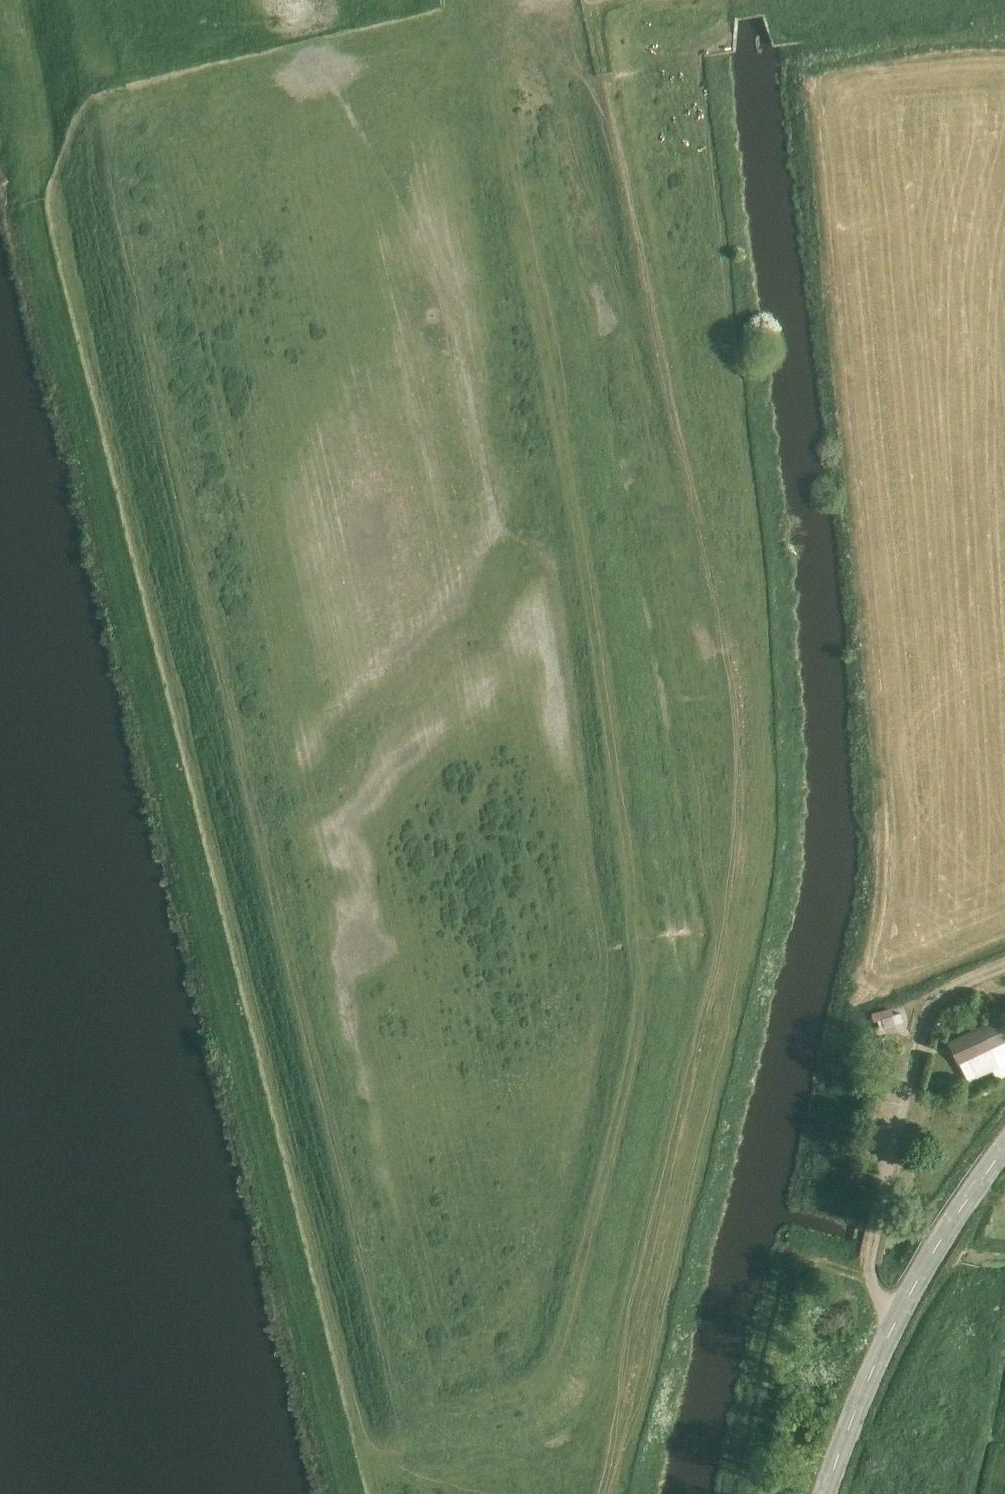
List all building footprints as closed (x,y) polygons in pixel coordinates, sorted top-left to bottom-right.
[(950,1043),(968,1080),(992,1068),(998,1079),(1004,1076),(1004,1034),(998,1020),(950,1043)]
